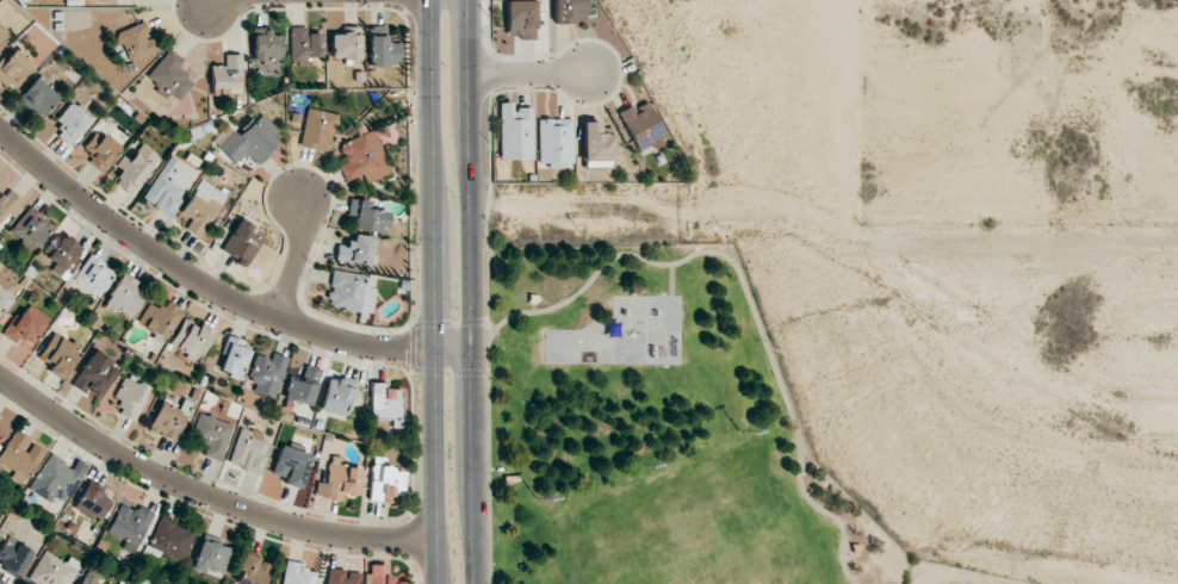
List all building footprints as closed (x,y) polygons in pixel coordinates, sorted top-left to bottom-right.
[(535,0),(506,1),(507,36),(519,36),(519,40),(536,40),(535,0)] [(587,22),(586,0),(554,0),(554,23),(587,22)] [(128,62),(134,60),(136,64),(160,56),(153,37),(149,38),(144,22),(118,32),(128,62)] [(9,34),(0,24),(0,42),(9,34)] [(400,42),(387,42),(386,26),(368,27),(369,66),(400,65),(400,42)] [(310,65),(310,57),(322,57),(322,33),(307,33),(307,27),(290,27),(290,65),(310,65)] [(359,27),(341,27),(342,34),(331,34),(331,58),(343,58),(343,65),(360,65),(359,27)] [(252,74),(281,75),(282,31),(254,31),(252,74)] [(8,90),(32,65),(13,48),(0,62),(0,82),(8,90)] [(183,60),(170,49),(146,77),(177,102),(194,82),(177,68),(183,60)] [(210,89),(241,88),(240,54),(224,54),(224,65),(210,66),(210,89)] [(41,118),(59,97),(36,77),(18,99),(41,118)] [(667,143),(648,101),(633,108),(632,105),(618,112),(639,156),(667,143)] [(91,118),(69,102),(55,121),(62,126),(55,135),(71,146),(91,118)] [(532,108),(513,108),(513,103),(499,103),(499,160),(533,160),(532,108)] [(299,146),(328,152),(336,114),(307,108),(299,146)] [(283,136),(262,114),(239,135),(234,131),(218,146),(235,164),(247,153),(255,162),(283,136)] [(574,167),(572,118),(537,119),(539,168),(574,167)] [(613,161),(613,134),(599,134),(599,122),(582,122),(581,161),(613,161)] [(337,165),(343,181),(360,175),(363,183),(389,173),(373,130),(337,144),(344,163),(337,165)] [(119,149),(96,131),(82,148),(93,156),(88,161),(102,172),(119,149)] [(159,157),(142,144),(129,160),(123,155),(115,166),(122,171),(114,182),(130,195),(159,157)] [(142,201),(170,217),(196,171),(168,156),(142,201)] [(198,237),(224,194),(201,179),(180,213),(191,220),(185,229),(198,237)] [(21,199),(9,189),(1,198),(0,197),(0,223),(21,199)] [(351,229),(381,233),(385,207),(348,202),(346,215),(353,216),(351,229)] [(52,224),(28,207),(10,233),(33,251),(52,224)] [(265,234),(240,218),(220,249),(246,266),(265,234)] [(63,277),(81,246),(56,231),(43,253),(56,261),(51,270),(63,277)] [(338,245),(335,261),(369,266),(373,238),(350,234),(348,246),(338,245)] [(73,280),(98,297),(115,272),(90,255),(73,280)] [(359,312),(358,316),(369,318),(375,277),(331,270),(326,307),(359,312)] [(102,304),(129,320),(147,291),(121,274),(102,304)] [(0,288),(0,311),(11,298),(0,288)] [(158,309),(149,303),(136,322),(163,340),(182,312),(164,299),(158,309)] [(50,319),(27,304),(16,322),(11,319),(2,334),(16,344),(19,339),(32,348),(50,319)] [(170,349),(199,360),(212,328),(199,323),(198,326),(181,320),(170,349)] [(64,379),(81,346),(53,332),(39,358),(52,365),(48,372),(64,379)] [(239,379),(251,344),(230,336),(217,372),(239,379)] [(118,366),(94,350),(73,383),(97,399),(118,366)] [(287,358),(272,353),(270,360),(256,355),(248,379),(256,382),(253,391),(274,398),(287,358)] [(314,405),(319,368),(304,366),(302,378),(288,377),(285,401),(314,405)] [(135,421),(149,385),(124,375),(115,399),(123,401),(118,414),(135,421)] [(347,417),(355,379),(340,376),(338,381),(326,378),(319,411),(347,417)] [(370,419),(391,419),(391,428),(401,428),(401,389),(386,389),(386,383),(370,383),(370,419)] [(179,409),(159,402),(149,431),(178,441),(191,401),(183,399),(179,409)] [(220,461),(233,424),(199,412),(190,439),(207,444),(203,455),(220,461)] [(228,464),(262,475),(272,442),(261,439),(263,433),(240,426),(228,464)] [(10,477),(24,486),(45,452),(30,442),(32,440),(15,430),(0,454),(0,463),(14,471),(10,477)] [(311,454),(280,445),(271,474),(285,478),(283,484),(300,489),(311,454)] [(29,491),(51,501),(54,497),(67,503),(86,464),(77,459),(74,465),(48,453),(29,491)] [(326,482),(317,481),(315,496),(342,500),(343,494),(358,497),(362,469),(339,465),(340,457),(330,456),(326,482)] [(403,470),(384,468),(385,458),(372,457),(369,499),(390,501),(391,494),(401,495),(403,470)] [(102,521),(110,501),(100,497),(104,489),(85,481),(74,509),(102,521)] [(108,533),(127,541),(124,547),(136,552),(152,512),(138,506),(136,510),(120,504),(108,533)] [(149,550),(186,561),(195,528),(158,518),(149,550)] [(6,536),(0,548),(0,565),(20,575),(33,550),(6,536)] [(192,566),(221,577),(232,548),(203,538),(192,566)] [(38,583),(69,583),(80,563),(69,557),(66,562),(43,550),(28,579),(38,583)] [(269,564),(258,561),(259,557),(243,553),(236,583),(264,583),(269,564)] [(284,561),(282,583),(313,583),(314,572),(303,571),(304,563),(284,561)] [(387,579),(387,564),(368,564),(367,583),(404,583),(404,579),(387,579)] [(101,575),(89,568),(79,583),(100,583),(97,582),(101,575)] [(359,570),(326,570),(326,583),(358,583),(359,570)]
